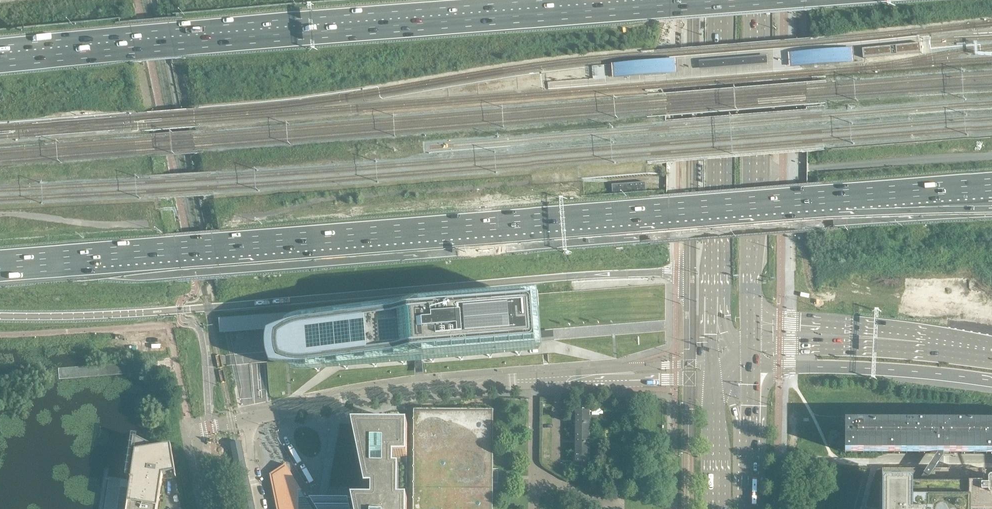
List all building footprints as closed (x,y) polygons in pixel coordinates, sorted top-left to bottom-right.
[(543,346),(539,299),(321,317),(314,317),(300,318),(293,320),(287,322),(285,327),(279,329),(272,331),(268,332),(267,333),(267,334),(267,336),(266,340),(266,343),(266,347),(266,351),(267,354),(267,358),(269,361),(270,364),(270,365),(271,365),(275,366),(282,367),(288,367),(291,372),(297,373),(304,373),(311,373),(318,372),(325,372),(414,365),(419,364),(543,355),(543,346)] [(493,489),(493,483),(498,483),(498,478),(498,469),(493,470),(493,411),(414,410),(414,508),(493,508),(493,489)] [(589,431),(589,411),(576,411),(576,431),(589,431)] [(333,422),(319,498),(326,498),(341,422),(333,422)] [(845,422),(845,453),(937,453),(938,454),(937,455),(927,469),(935,470),(943,457),(944,453),(991,453),(991,423),(845,422)] [(407,498),(398,498),(398,469),(394,469),(394,457),(407,457),(408,424),(352,424),(365,488),(370,487),(370,488),(372,498),(352,498),(352,499),(349,499),(348,498),(335,498),(326,498),(326,497),(325,496),(324,496),(324,495),(323,495),(322,495),(321,496),(320,496),(320,497),(320,498),(314,498),(309,498),(310,499),(306,499),(306,498),(300,488),(286,465),(270,474),(277,508),(407,508),(407,498)] [(589,451),(589,431),(576,431),(576,451),(589,451)] [(163,475),(175,473),(176,478),(177,477),(171,445),(148,449),(149,445),(150,446),(151,445),(135,437),(128,480),(109,478),(105,508),(158,508),(163,475)] [(589,470),(589,451),(576,451),(576,470),(589,470)] [(990,479),(989,480),(988,482),(988,487),(985,487),(985,470),(935,470),(927,469),(882,469),(882,508),(991,508),(991,479),(990,479)]
